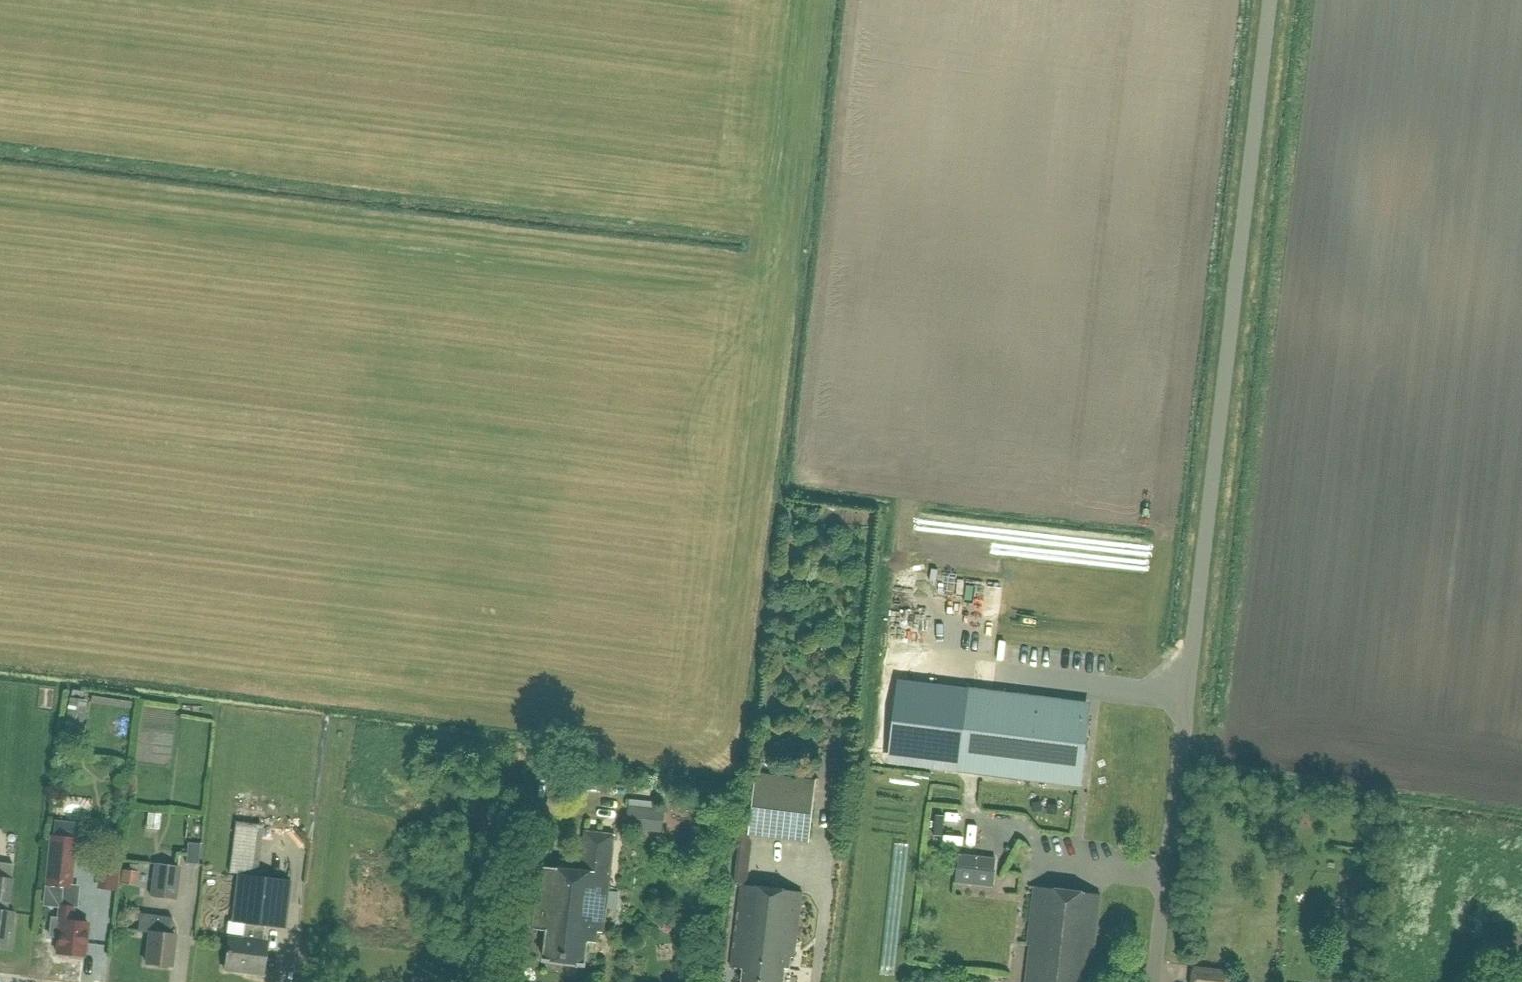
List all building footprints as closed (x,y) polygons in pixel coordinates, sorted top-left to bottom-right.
[(1082,776),(1090,715),(969,700),(961,761),(1082,776)] [(756,774),(749,836),(809,843),(817,781),(756,774)] [(237,803),(235,822),(240,823),(262,825),(270,826),(272,808),(237,803)] [(664,811),(629,807),(627,829),(674,834),(675,821),(663,819),(664,811)] [(229,873),(237,874),(231,922),(243,923),(242,939),(228,937),(224,969),(242,972),(242,969),(262,972),(266,942),(262,942),(264,926),(284,928),(290,880),(256,876),(262,825),(240,823),(235,822),(229,873)] [(548,932),(545,962),(586,967),(589,942),(597,943),(599,932),(605,933),(615,835),(585,832),(581,871),(542,868),(534,930),(548,932)] [(48,936),(57,937),(55,953),(84,957),(88,923),(72,921),(74,907),(76,907),(78,885),(72,885),(77,839),(49,835),(43,886),(45,886),(43,903),(58,905),(56,919),(50,918),(48,936)] [(200,844),(187,843),(185,863),(198,864),(200,844)] [(961,855),(958,882),(992,886),(995,858),(961,855)] [(151,864),(147,897),(173,900),(177,867),(151,864)] [(122,870),(121,881),(136,883),(137,872),(122,870)] [(7,912),(12,880),(11,880),(0,878),(0,946),(5,947),(7,933),(11,933),(14,913),(7,912)] [(747,886),(742,885),(732,967),(745,969),(743,981),(784,981),(786,969),(790,970),(792,957),(795,958),(803,893),(747,886)] [(1032,981),(1090,981),(1101,895),(1083,893),(1034,887),(1027,945),(1029,945),(1025,980),(1033,981),(1032,981)] [(169,934),(171,918),(156,916),(155,933),(149,932),(145,964),(171,967),(175,935),(169,934)] [(1231,974),(1195,968),(1193,981),(1230,981),(1231,974)]
